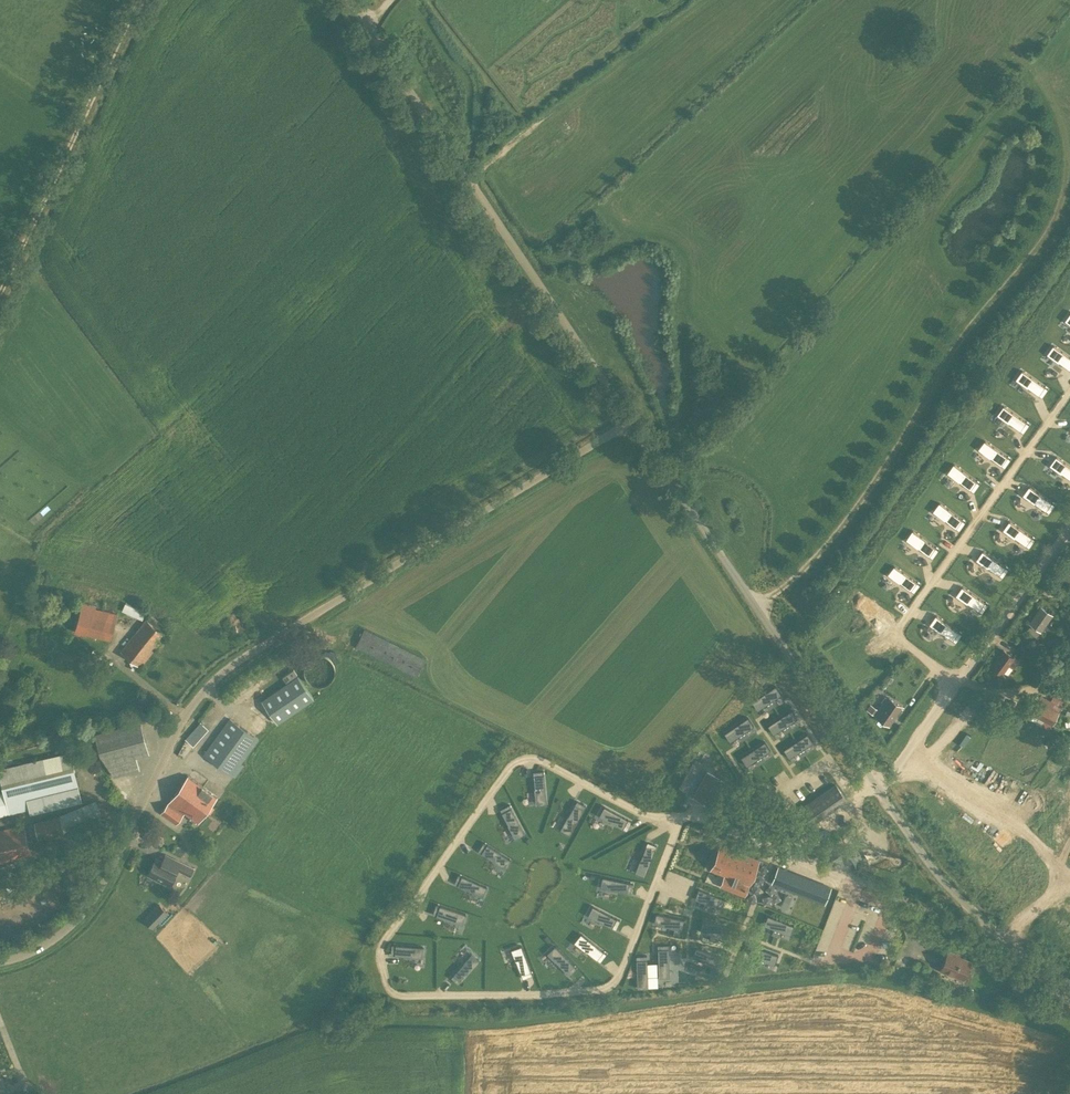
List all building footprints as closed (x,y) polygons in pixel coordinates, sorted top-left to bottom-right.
[(1044,353),(1056,361),(1069,370),(1069,358),(1050,344),(1044,353)] [(1031,378),(1024,387),(1036,395),(1037,394),(1051,404),(1057,396),(1031,378)] [(1002,405),(996,413),(1008,422),(1008,421),(1022,431),(1028,423),(1002,405)] [(978,435),(972,444),(984,452),(998,462),(1004,454),(978,435)] [(1052,467),(1064,475),(1069,479),(1069,467),(1058,458),(1052,467)] [(961,471),(954,479),(966,488),(967,487),(981,497),(987,489),(961,471)] [(1031,487),(1025,496),(1037,505),(1037,504),(1051,514),(1057,506),(1031,487)] [(934,499),(928,508),(940,516),(954,526),(960,518),(934,499)] [(1011,523),(1005,531),(1017,540),(1018,539),(1032,549),(1037,541),(1011,523)] [(915,534),(909,543),(921,551),(921,550),(935,560),(941,552),(915,534)] [(979,548),(972,557),(984,566),(985,565),(999,575),(1005,567),(979,548)] [(887,561),(881,569),(893,578),(893,577),(907,587),(913,579),(887,561)] [(959,583),(952,592),(964,600),(965,600),(979,610),(985,602),(959,583)] [(83,602),(75,631),(110,640),(117,614),(95,608),(96,606),(83,602)] [(125,602),(121,611),(143,619),(146,610),(125,602)] [(1038,618),(1032,625),(1040,631),(1052,615),(1041,607),(1035,615),(1038,618)] [(146,618),(120,650),(140,666),(166,635),(146,618)] [(938,618),(932,627),(944,635),(958,645),(964,637),(938,618)] [(364,628),(356,646),(417,676),(426,659),(364,628)] [(1004,650),(992,666),(1002,673),(1009,664),(1014,667),(1019,660),(1014,656),(1013,657),(1004,650)] [(334,667),(334,666),(334,665),(333,663),(333,662),(333,661),(332,660),(331,659),(330,658),(328,656),(327,656),(325,655),(324,654),(323,654),(321,654),(320,653),(319,653),(317,654),(315,654),(314,654),(313,655),(311,656),(309,657),(307,659),(306,660),(305,662),(305,663),(304,664),(304,666),(304,667),(304,668),(304,670),(304,671),(304,673),(304,674),(305,676),(306,677),(306,678),(308,679),(309,681),(310,682),(311,683),(312,683),(313,683),(315,684),(316,684),(318,685),(320,685),(321,684),(323,684),(324,684),(326,683),(328,682),(329,681),(330,680),(332,678),(333,677),(333,675),(334,674),(334,672),(335,671),(335,669),(335,668),(334,667)] [(298,675),(261,700),(277,723),(314,698),(298,675)] [(773,683),(750,699),(756,708),(764,702),(768,707),(774,703),(771,698),(779,692),(773,683)] [(902,707),(903,707),(890,698),(877,716),(889,724),(901,706),(902,707)] [(1032,713),(1052,722),(1057,711),(1061,705),(1051,700),(1048,706),(1038,702),(1032,713)] [(866,709),(874,714),(878,708),(870,703),(866,709)] [(790,707),(766,723),(772,732),(781,726),(784,731),(790,727),(787,722),(795,716),(790,707)] [(747,716),(723,732),(729,740),(738,735),(741,739),(747,735),(744,730),(752,724),(747,716)] [(230,718),(202,755),(234,778),(244,765),(241,763),(259,739),(230,718)] [(101,753),(114,776),(140,769),(136,756),(149,753),(140,721),(95,733),(101,753)] [(185,738),(193,746),(208,729),(200,722),(185,738)] [(806,731),(782,747),(788,756),(797,750),(800,755),(807,751),(803,746),(812,740),(806,731)] [(763,740),(739,756),(745,764),(754,759),(757,764),(763,759),(760,754),(769,748),(763,740)] [(79,786),(70,751),(0,768),(0,777),(9,813),(30,808),(27,799),(79,786)] [(1020,781),(1016,753),(1005,755),(1008,771),(1009,771),(1011,782),(1019,780),(1019,781),(1020,781)] [(695,757),(679,785),(688,790),(704,762),(695,757)] [(1057,766),(1067,770),(1068,766),(1059,762),(1057,766)] [(1054,798),(1067,770),(1057,766),(1050,783),(1051,783),(1046,793),(1053,797),(1054,798)] [(961,775),(964,778),(971,770),(967,767),(961,775)] [(971,770),(964,778),(979,789),(980,788),(989,795),(993,789),(994,789),(995,788),(971,770)] [(535,803),(546,802),(543,771),(533,772),(534,789),(535,803)] [(695,794),(699,796),(700,794),(713,802),(725,781),(707,772),(695,794)] [(161,813),(176,823),(184,812),(198,822),(217,796),(188,776),(161,813)] [(835,784),(799,809),(809,824),(846,799),(835,784)] [(60,815),(34,821),(39,838),(64,832),(102,815),(96,800),(60,815)] [(561,829),(571,834),(586,806),(577,801),(568,816),(561,829)] [(513,835),(523,830),(508,802),(499,807),(507,822),(513,835)] [(626,830),(631,821),(604,806),(598,815),(609,821),(609,820),(626,830)] [(988,812),(960,816),(962,826),(977,824),(976,822),(989,821),(988,813),(988,812)] [(0,829),(0,862),(32,854),(24,824),(0,829)] [(1012,836),(985,849),(990,859),(1006,850),(1005,849),(1015,844),(1012,837),(1013,837),(1012,836)] [(503,867),(509,858),(483,841),(477,850),(492,859),(491,859),(503,867)] [(636,870),(646,874),(657,845),(648,841),(641,857),(636,870)] [(720,844),(711,868),(725,874),(721,886),(745,895),(759,859),(720,844)] [(990,859),(985,849),(981,851),(986,861),(990,859)] [(190,876),(195,867),(165,853),(162,860),(156,858),(148,874),(170,885),(177,870),(190,876)] [(772,882),(825,903),(831,886),(778,866),(772,882)] [(487,886),(459,874),(455,883),(472,891),(472,892),(483,896),(487,886)] [(631,893),(633,883),(603,877),(600,887),(612,890),(612,889),(631,893)] [(1021,886),(1015,878),(1012,880),(1018,889),(1021,886)] [(721,909),(725,899),(713,894),(713,893),(711,893),(699,888),(695,897),(704,902),(702,907),(709,910),(711,905),(721,909)] [(169,912),(160,903),(144,920),(153,928),(169,912)] [(462,923),(465,913),(435,903),(432,913),(449,918),(448,919),(462,923)] [(615,928),(619,919),(592,905),(587,914),(597,920),(597,919),(615,928)] [(680,937),(684,920),(656,914),(654,924),(669,927),(669,928),(674,929),(673,935),(680,937)] [(793,935),(797,926),(770,916),(766,925),(776,929),(774,935),(781,937),(783,932),(793,935)] [(718,938),(726,939),(728,940),(730,930),(717,927),(717,926),(715,926),(702,923),(700,934),(710,936),(709,942),(716,944),(718,938)] [(606,952),(581,933),(574,941),(585,950),(586,950),(599,960),(606,952)] [(524,977),(534,974),(523,944),(513,948),(517,959),(524,977)] [(776,964),(779,954),(753,944),(749,954),(759,958),(757,964),(764,966),(766,961),(776,964)] [(568,975),(576,968),(554,945),(546,952),(555,961),(568,975)] [(669,977),(668,945),(657,946),(659,978),(669,977)] [(423,947),(392,946),(391,956),(410,957),(410,958),(422,958),(423,947)] [(718,959),(695,950),(691,960),(706,965),(706,966),(711,967),(709,973),(712,974),(714,975),(716,976),(716,975),(722,960),(720,959),(718,959)] [(951,973),(964,978),(971,961),(956,954),(957,953),(948,950),(940,969),(951,974),(951,973)] [(451,980),(459,986),(479,963),(471,956),(463,965),(464,965),(451,980)] [(648,989),(647,956),(636,957),(638,989),(648,989)] [(0,1077),(0,1093),(12,1093),(0,1077)]
